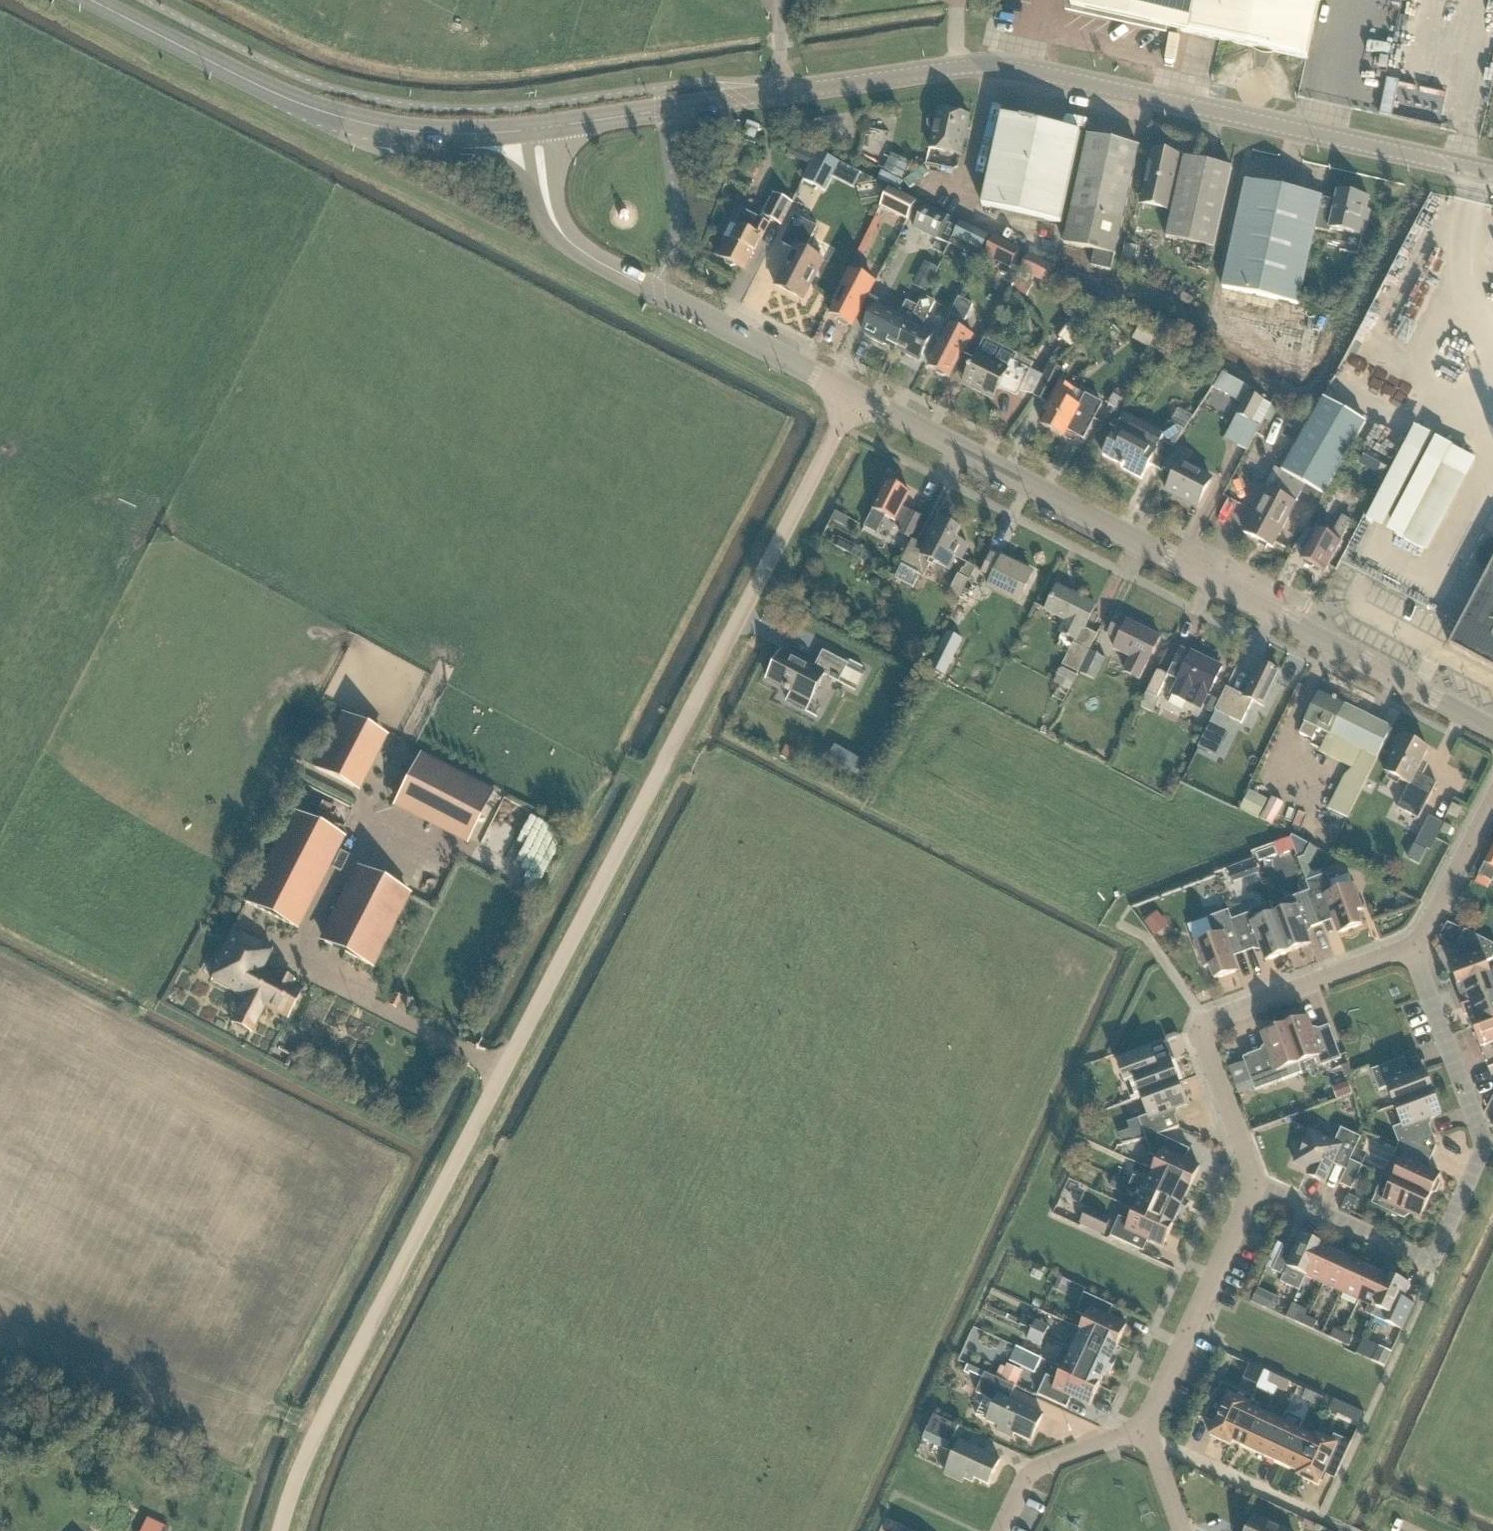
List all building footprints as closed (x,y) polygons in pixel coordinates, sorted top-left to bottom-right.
[(1073,9),(1190,35),(1307,61),(1321,0),(1075,0),(1073,9)] [(930,124),(930,125),(930,126),(931,127),(931,129),(932,130),(933,131),(935,132),(931,150),(962,157),(971,118),(939,111),(938,117),(937,117),(936,117),(934,118),(933,118),(932,119),(932,120),(931,121),(930,122),(930,124)] [(1003,117),(983,207),(1062,225),(1082,134),(1003,117)] [(1072,213),(1065,245),(1095,252),(1092,267),(1113,272),(1122,225),(1140,149),(1089,138),(1072,213)] [(810,149),(803,163),(811,166),(817,152),(810,149)] [(1140,205),(1171,213),(1184,159),(1172,156),(1170,152),(1162,150),(1158,153),(1152,152),(1140,205)] [(819,153),(805,181),(826,192),(840,164),(835,161),(820,153),(819,153)] [(893,155),(885,171),(903,181),(911,164),(893,155)] [(1184,159),(1171,213),(1166,238),(1214,249),(1232,170),(1184,159)] [(1316,231),(1323,199),(1246,183),(1223,289),(1299,306),(1316,231)] [(907,221),(917,201),(891,188),(881,207),(907,221)] [(722,243),(714,258),(724,263),(726,268),(731,270),(735,269),(745,273),(771,220),(782,226),(793,203),(772,192),(758,221),(759,221),(751,237),(737,230),(729,247),(722,243)] [(1336,202),(1323,199),(1316,231),(1331,234),(1332,230),(1365,238),(1371,213),(1367,212),(1370,200),(1339,193),(1336,202)] [(962,223),(949,217),(925,205),(914,229),(937,241),(938,239),(951,246),(962,223)] [(793,251),(776,288),(804,302),(823,261),(805,252),(817,229),(794,217),(780,245),(793,251)] [(962,224),(945,258),(955,264),(964,245),(983,254),(991,237),(982,233),(981,234),(962,224)] [(1023,254),(994,239),(985,257),(1013,272),(1023,254)] [(1031,255),(1022,271),(1047,284),(1055,268),(1031,255)] [(926,293),(933,278),(937,269),(925,262),(914,286),(926,293)] [(836,307),(831,316),(841,321),(841,324),(849,329),(852,327),(854,328),(877,283),(852,270),(833,305),(836,307)] [(1018,280),(1013,289),(1029,297),(1033,288),(1018,280)] [(1075,308),(1055,335),(1071,346),(1102,304),(1076,291),(1074,296),(1082,300),(1076,309),(1075,308)] [(920,308),(898,351),(906,356),(906,359),(914,362),(918,361),(920,362),(934,335),(923,329),(936,303),(925,297),(920,308)] [(898,351),(920,308),(908,302),(899,318),(877,306),(863,333),(866,335),(867,339),(884,348),(887,346),(898,351)] [(944,343),(931,367),(938,371),(939,374),(944,377),(948,376),(950,378),(963,354),(966,355),(976,337),(959,327),(963,320),(954,315),(940,341),(944,343)] [(1171,343),(1159,335),(1152,347),(1164,354),(1171,343)] [(970,372),(963,385),(988,398),(990,394),(995,397),(1001,386),(1019,395),(1030,371),(1013,362),(1016,356),(986,341),(979,355),(978,355),(972,368),(970,368),(969,371),(970,372)] [(1052,364),(1035,396),(1049,403),(1045,410),(1049,413),(1043,425),(1067,436),(1070,429),(1086,438),(1104,403),(1061,382),(1066,371),(1052,364)] [(1224,374),(1215,389),(1225,394),(1232,392),(1238,381),(1224,374)] [(1251,394),(1240,415),(1252,422),(1262,427),(1273,406),(1251,394)] [(1284,472),(1307,485),(1326,496),(1367,424),(1325,400),(1284,472)] [(1128,415),(1105,456),(1125,467),(1123,469),(1142,479),(1149,465),(1163,472),(1185,431),(1194,416),(1181,409),(1172,424),(1171,423),(1165,435),(1128,415)] [(1252,422),(1238,446),(1249,451),(1262,427),(1252,422)] [(1178,449),(1166,471),(1176,476),(1167,492),(1196,507),(1211,480),(1183,465),(1188,455),(1178,449)] [(1362,465),(1384,477),(1392,463),(1370,451),(1362,465)] [(1272,549),(1307,485),(1284,472),(1272,494),(1267,491),(1244,534),(1272,549)] [(889,482),(866,527),(869,529),(871,525),(877,528),(884,515),(905,527),(901,534),(911,539),(922,518),(903,507),(910,493),(889,482)] [(903,567),(897,579),(915,589),(921,576),(925,578),(932,563),(948,572),(956,557),(964,561),(971,547),(958,540),(962,531),(941,520),(927,548),(913,541),(901,565),(903,567)] [(1317,533),(1301,564),(1316,572),(1319,567),(1325,571),(1344,534),(1352,539),(1358,528),(1342,520),(1331,541),(1317,533)] [(1450,647),(1492,670),(1492,543),(1488,545),(1483,548),(1481,552),(1479,556),(1478,560),(1479,565),(1481,569),(1484,572),(1488,575),(1450,647)] [(994,556),(986,572),(996,577),(991,587),(1020,602),(1035,574),(1005,559),(1004,561),(994,556)] [(959,600),(965,588),(972,575),(963,570),(959,575),(949,594),(959,600)] [(1080,673),(1091,653),(1090,652),(1098,635),(1087,629),(1099,606),(1062,587),(1049,611),(1070,621),(1064,632),(1066,633),(1059,646),(1070,652),(1063,666),(1080,673)] [(958,609),(952,619),(960,624),(966,613),(958,609)] [(1120,618),(1112,634),(1122,639),(1117,649),(1132,656),(1124,673),(1140,681),(1163,636),(1131,621),(1130,623),(1120,618)] [(948,633),(930,669),(945,676),(962,640),(948,633)] [(1157,671),(1146,694),(1158,700),(1170,677),(1179,681),(1171,696),(1202,711),(1223,667),(1193,653),(1192,654),(1182,650),(1169,677),(1157,671)] [(783,653),(769,682),(793,694),(789,703),(807,713),(825,676),(840,684),(849,666),(824,653),(815,670),(783,653)] [(1105,660),(1091,653),(1081,673),(1095,681),(1105,660)] [(1227,688),(1216,712),(1217,713),(1230,719),(1242,725),(1254,701),(1267,707),(1283,673),(1263,663),(1246,697),(1227,688)] [(849,666),(840,684),(857,693),(867,675),(849,666)] [(1077,675),(1062,668),(1055,683),(1060,686),(1054,697),(1064,702),(1070,691),(1077,675)] [(1323,693),(1301,735),(1315,741),(1319,733),(1321,734),(1323,730),(1330,734),(1320,753),(1353,771),(1346,777),(1329,810),(1342,816),(1339,823),(1346,827),(1349,819),(1379,758),(1394,729),(1323,693)] [(1217,713),(1199,749),(1208,753),(1214,741),(1222,745),(1228,733),(1224,731),(1230,719),(1217,713)] [(367,796),(394,742),(348,718),(319,771),(367,796)] [(1403,737),(1385,773),(1409,786),(1398,809),(1419,819),(1437,784),(1416,774),(1429,750),(1403,737)] [(848,753),(840,767),(859,778),(867,764),(848,753)] [(1251,792),(1242,809),(1259,819),(1269,801),(1251,792)] [(1273,798),(1262,820),(1273,826),(1285,805),(1273,798)] [(1453,806),(1449,814),(1457,819),(1462,810),(1453,806)] [(1432,817),(1423,833),(1436,840),(1445,824),(1432,817)] [(1446,824),(1442,832),(1450,836),(1454,828),(1446,824)] [(1292,836),(1291,838),(1296,850),(1299,860),(1305,857),(1311,845),(1292,836)] [(1291,838),(1275,844),(1280,857),(1296,850),(1291,838)] [(1415,845),(1408,859),(1421,865),(1427,851),(1415,845)] [(1485,864),(1486,864),(1480,876),(1492,882),(1492,849),(1485,864)] [(1255,861),(1229,870),(1233,883),(1260,874),(1255,861)] [(362,870),(325,943),(372,967),(409,895),(362,870)] [(1328,875),(1307,883),(1310,892),(1311,892),(1320,916),(1320,915),(1331,911),(1339,935),(1362,926),(1357,913),(1363,911),(1354,887),(1349,875),(1331,882),(1328,875)] [(1310,892),(1272,907),(1289,953),(1311,945),(1306,931),(1324,924),(1320,915),(1320,916),(1311,892),(1310,892)] [(1233,921),(1232,921),(1241,945),(1240,945),(1244,954),(1261,947),(1266,962),(1289,953),(1272,907),(1270,904),(1252,911),(1253,913),(1233,921)] [(1208,919),(1189,926),(1196,945),(1205,969),(1211,967),(1216,980),(1238,972),(1230,949),(1240,945),(1241,945),(1232,921),(1233,921),(1229,911),(1208,919)] [(1159,912),(1145,923),(1157,937),(1170,926),(1159,912)] [(220,965),(212,981),(245,998),(240,1009),(232,1024),(251,1034),(259,1019),(265,1007),(288,1019),(302,992),(291,987),(294,982),(280,974),(277,980),(261,972),(273,950),(233,929),(216,963),(220,965)] [(1490,974),(1486,964),(1491,962),(1492,958),(1492,945),(1467,931),(1456,951),(1460,963),(1452,966),(1460,986),(1490,974)] [(1492,996),(1492,982),(1490,974),(1460,986),(1465,999),(1461,1001),(1464,1007),(1492,996)] [(1464,1007),(1467,1016),(1470,1015),(1474,1025),(1492,1018),(1492,996),(1464,1007)] [(1474,1025),(1482,1046),(1492,1041),(1492,1018),(1474,1025)] [(1308,1019),(1285,1027),(1299,1065),(1318,1058),(1321,1067),(1342,1059),(1330,1027),(1313,1033),(1308,1019)] [(1302,1074),(1299,1065),(1285,1027),(1263,1035),(1268,1050),(1244,1059),(1245,1062),(1230,1067),(1237,1087),(1252,1081),(1256,1091),(1302,1074)] [(1135,1079),(1142,1097),(1179,1083),(1178,1081),(1183,1080),(1176,1062),(1172,1063),(1171,1061),(1157,1066),(1151,1049),(1118,1061),(1126,1082),(1135,1079)] [(1389,1088),(1396,1107),(1433,1093),(1425,1070),(1411,1076),(1404,1059),(1372,1071),(1380,1092),(1389,1088)] [(1188,1106),(1179,1083),(1142,1097),(1149,1116),(1139,1120),(1147,1140),(1158,1136),(1159,1136),(1180,1128),(1173,1111),(1188,1106)] [(1349,1084),(1337,1088),(1341,1098),(1353,1093),(1349,1084)] [(1442,1115),(1433,1093),(1396,1107),(1403,1126),(1394,1129),(1400,1145),(1415,1144),(1433,1137),(1427,1121),(1442,1115)] [(1347,1171),(1351,1161),(1362,1138),(1342,1129),(1335,1144),(1310,1132),(1305,1143),(1298,1146),(1301,1153),(1296,1164),(1311,1171),(1309,1176),(1326,1183),(1334,1165),(1347,1171)] [(1131,1131),(1120,1135),(1124,1145),(1135,1142),(1131,1131)] [(1191,1151),(1159,1136),(1158,1136),(1147,1140),(1151,1151),(1149,1155),(1160,1160),(1155,1171),(1191,1188),(1200,1168),(1186,1161),(1191,1151)] [(1394,1181),(1430,1198),(1432,1194),(1437,1193),(1441,1184),(1439,1180),(1440,1176),(1427,1170),(1437,1147),(1433,1137),(1415,1144),(1400,1145),(1386,1175),(1395,1179),(1394,1181)] [(1365,1164),(1370,1154),(1359,1150),(1355,1160),(1365,1164)] [(1351,1161),(1347,1171),(1340,1185),(1352,1191),(1363,1167),(1351,1161)] [(1184,1202),(1191,1188),(1155,1171),(1149,1184),(1134,1177),(1131,1185),(1186,1210),(1189,1204),(1184,1202)] [(1116,1178),(1111,1188),(1126,1195),(1127,1192),(1131,1185),(1116,1178)] [(1430,1198),(1394,1181),(1386,1199),(1377,1195),(1372,1205),(1404,1219),(1407,1213),(1420,1219),(1430,1198)] [(1184,1216),(1186,1210),(1131,1185),(1127,1192),(1142,1199),(1136,1211),(1173,1228),(1179,1214),(1184,1216)] [(1089,1210),(1082,1226),(1106,1237),(1112,1221),(1089,1210)] [(1173,1228),(1136,1211),(1131,1223),(1120,1218),(1111,1237),(1144,1252),(1149,1241),(1164,1248),(1173,1228)] [(1307,1277),(1321,1245),(1303,1236),(1296,1251),(1285,1246),(1274,1271),(1290,1279),(1294,1271),(1307,1277)] [(1280,1243),(1268,1269),(1274,1271),(1285,1246),(1280,1243)] [(1339,1253),(1321,1245),(1307,1277),(1324,1285),(1339,1253)] [(1342,1293),(1357,1261),(1339,1253),(1324,1285),(1342,1293)] [(1374,1269),(1357,1261),(1342,1293),(1360,1301),(1374,1269)] [(1374,1269),(1360,1301),(1378,1309),(1392,1277),(1374,1269)] [(1378,1309),(1373,1317),(1403,1331),(1415,1305),(1404,1300),(1411,1286),(1392,1277),(1378,1309)] [(1067,1296),(1073,1283),(1061,1278),(1055,1291),(1067,1296)] [(1258,1290),(1253,1303),(1275,1313),(1281,1300),(1258,1290)] [(1087,1318),(1082,1330),(1118,1347),(1128,1327),(1109,1318),(1114,1307),(1085,1294),(1076,1313),(1087,1318)] [(1305,1327),(1309,1318),(1300,1314),(1296,1322),(1305,1327)] [(1318,1323),(1309,1318),(1305,1327),(1314,1331),(1318,1323)] [(1038,1321),(1033,1331),(1046,1337),(1051,1327),(1038,1321)] [(1112,1360),(1118,1347),(1082,1330),(1073,1350),(1113,1368),(1116,1362),(1112,1360)] [(1340,1343),(1344,1334),(1335,1330),(1331,1339),(1340,1343)] [(1042,1347),(1046,1337),(1033,1331),(1029,1341),(1042,1347)] [(1353,1339),(1344,1334),(1340,1343),(1350,1347),(1353,1339)] [(1113,1368),(1073,1350),(1065,1347),(1056,1366),(1064,1369),(1100,1386),(1106,1373),(1110,1375),(1113,1368)] [(1018,1348),(1012,1362),(1036,1374),(1043,1359),(1018,1348)] [(1375,1362),(1386,1367),(1393,1353),(1382,1348),(1375,1362)] [(1016,1387),(1023,1373),(1009,1366),(1002,1380),(1016,1387)] [(1091,1406),(1100,1386),(1064,1369),(1058,1381),(1047,1376),(1038,1396),(1068,1409),(1073,1398),(1091,1406)] [(986,1374),(977,1394),(986,1398),(977,1417),(1000,1427),(998,1432),(1013,1439),(1016,1434),(1032,1442),(1044,1415),(1010,1400),(1016,1387),(986,1374)] [(1269,1384),(1279,1388),(1282,1380),(1273,1375),(1269,1384)] [(1282,1380),(1279,1388),(1288,1392),(1292,1384),(1282,1380)] [(1233,1443),(1249,1408),(1251,1405),(1236,1399),(1240,1391),(1222,1383),(1207,1417),(1218,1422),(1211,1437),(1232,1446),(1234,1443),(1233,1443)] [(1313,1404),(1317,1396),(1307,1391),(1303,1400),(1313,1404)] [(1326,1400),(1317,1396),(1313,1404),(1322,1409),(1326,1400)] [(1346,1406),(1335,1401),(1330,1412),(1341,1417),(1346,1406)] [(1265,1415),(1249,1408),(1233,1443),(1249,1451),(1265,1415)] [(1266,1459),(1283,1423),(1265,1415),(1249,1451),(1266,1459)] [(927,1433),(924,1440),(948,1451),(955,1454),(946,1475),(963,1483),(965,1479),(973,1483),(975,1479),(989,1486),(1001,1461),(954,1439),(960,1427),(935,1416),(927,1433)] [(1300,1431),(1283,1423),(1266,1459),(1283,1466),(1300,1431)] [(1316,1439),(1300,1431),(1283,1466),(1299,1474),(1300,1474),(1316,1439)] [(1300,1474),(1299,1474),(1300,1474),(1299,1477),(1319,1487),(1326,1472),(1337,1477),(1353,1443),(1335,1435),(1332,1443),(1318,1436),(1316,1439),(1300,1474)] [(1249,1530),(1284,1530),(1255,1518),(1249,1530)] [(142,1530),(164,1530),(146,1522),(142,1530)]
